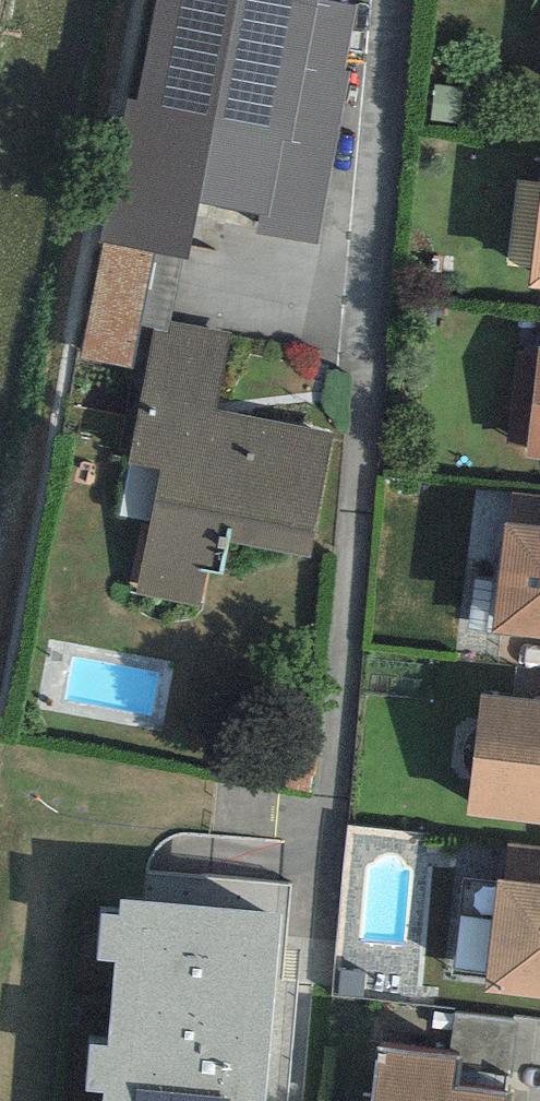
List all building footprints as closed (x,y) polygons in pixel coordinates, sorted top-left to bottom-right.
[(101,242),(154,253),(188,260),(200,203),(260,215),(268,216),(283,140),(291,141),(318,0),(151,0),(101,242)] [(329,0),(318,0),(291,141),(283,140),(268,216),(260,215),(257,232),(317,244),(349,72),(344,71),(355,5),(329,0)] [(531,282),(539,283),(539,210),(531,282)] [(131,366),(154,253),(101,242),(79,356),(131,366)] [(309,557),(333,433),(215,411),(231,332),(172,321),(170,333),(154,330),(129,463),(161,469),(137,595),(200,607),(207,571),(222,574),(229,542),(309,557)] [(539,345),(528,455),(539,456),(539,345)] [(512,518),(499,631),(539,636),(539,522),(512,518)] [(484,695),(471,812),(539,820),(539,702),(484,695)] [(495,872),(484,984),(539,990),(539,877),(495,872)] [(121,900),(119,918),(101,916),(97,961),(116,962),(108,1046),(89,1044),(85,1091),(104,1093),(103,1100),(265,1100),(282,915),(121,900)] [(451,978),(478,981),(485,917),(457,915),(451,978)] [(379,1042),(373,1100),(507,1100),(509,1083),(455,1077),(458,1051),(379,1042)]
